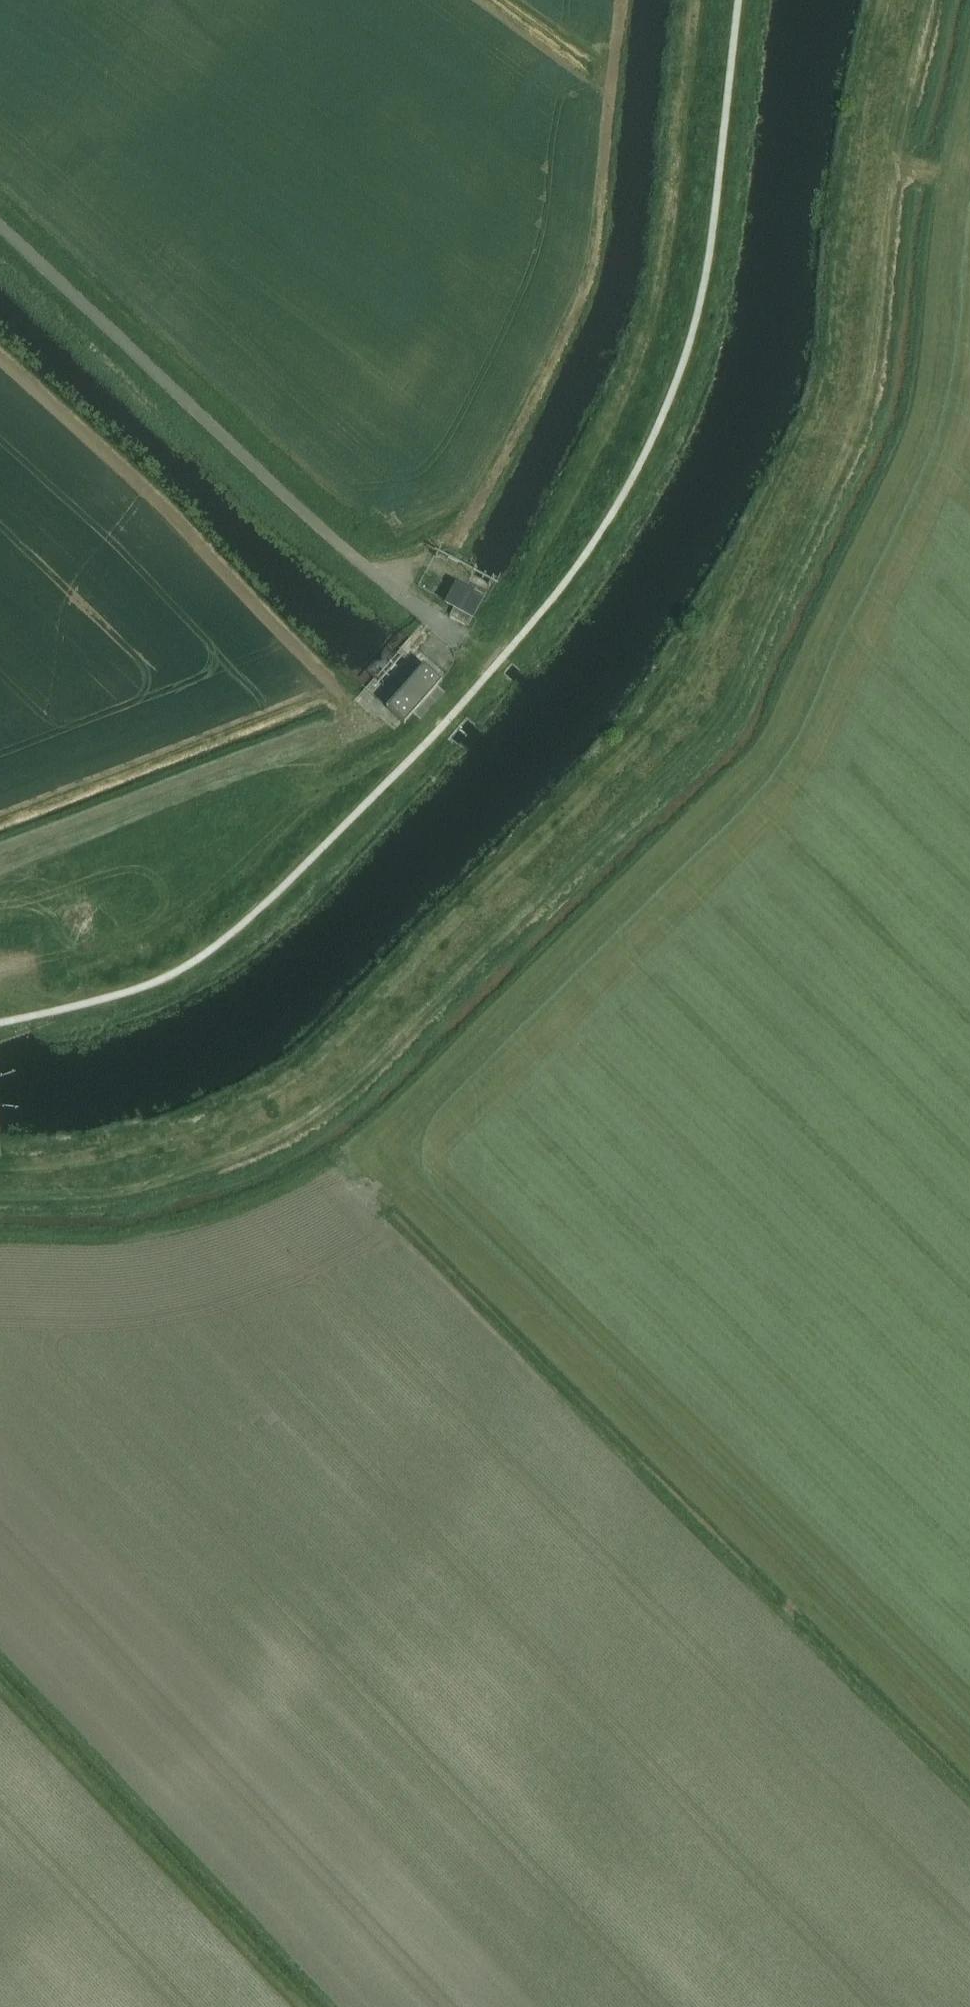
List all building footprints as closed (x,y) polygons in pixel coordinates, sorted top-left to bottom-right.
[(471,627),(486,598),(457,583),(446,605),(454,610),(451,616),(471,627)] [(437,686),(442,681),(425,665),(387,708),(405,724),(413,714),(421,722),(434,706),(444,693),(437,686)]
